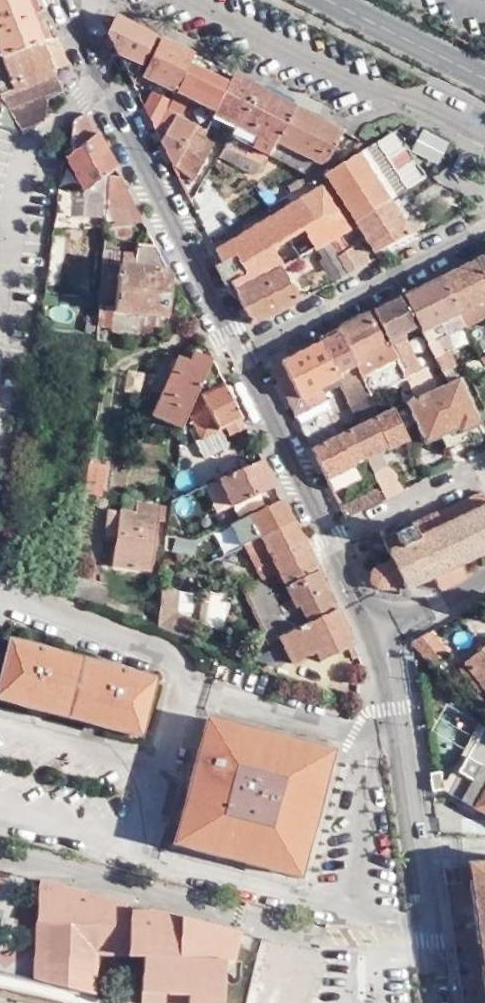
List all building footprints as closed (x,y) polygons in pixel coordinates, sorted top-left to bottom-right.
[(36,22),(28,0),(21,0),(0,9),(0,37),(36,22)] [(21,0),(0,0),(0,9),(21,0)] [(156,37),(115,16),(107,32),(123,62),(124,66),(138,72),(133,83),(134,85),(156,37)] [(1,89),(8,83),(4,77),(7,72),(50,55),(48,51),(59,47),(49,20),(38,25),(36,22),(0,37),(0,87),(1,89)] [(194,55),(160,39),(143,75),(175,91),(175,92),(189,64),(189,65),(194,55)] [(18,118),(39,103),(41,84),(57,75),(50,55),(7,72),(4,77),(8,83),(1,89),(0,87),(0,113),(18,118)] [(224,71),(194,55),(189,65),(220,80),(224,71)] [(189,64),(175,92),(214,112),(228,84),(220,80),(189,65),(189,64)] [(133,83),(138,72),(124,66),(133,83)] [(259,88),(233,75),(228,84),(214,112),(238,123),(259,88)] [(294,106),(259,88),(238,123),(261,134),(276,142),(294,106)] [(166,111),(171,101),(152,91),(144,107),(156,130),(157,130),(158,129),(166,111)] [(64,135),(61,137),(60,140),(84,187),(85,187),(84,213),(97,214),(98,210),(102,159),(111,152),(80,97),(70,103),(64,135)] [(343,131),(294,106),(276,142),(320,165),(328,161),(343,131)] [(175,166),(193,132),(197,125),(166,111),(158,129),(165,133),(161,141),(173,167),(175,166)] [(251,146),(254,148),(261,134),(238,123),(231,136),(251,146)] [(397,130),(374,144),(404,191),(426,177),(397,130)] [(213,142),(193,132),(175,166),(173,167),(194,180),(213,142)] [(276,142),(261,134),(254,148),(269,156),(276,142)] [(320,165),(276,142),(269,156),(306,174),(320,165)] [(389,201),(404,191),(374,144),(360,153),(389,201)] [(254,148),(251,146),(245,157),(258,163),(263,166),(269,156),(254,148)] [(258,163),(245,157),(224,148),(219,158),(252,173),(258,163)] [(114,158),(111,152),(102,159),(98,210),(137,205),(114,158)] [(292,193),(287,197),(293,205),(330,184),(355,222),(389,201),(360,153),(324,174),(292,193)] [(288,186),(292,193),(324,174),(320,167),(288,186)] [(293,205),(216,252),(250,323),(298,300),(282,268),(316,248),(322,258),(319,260),(332,283),(348,275),(328,240),(340,233),(354,225),(356,224),(355,222),(330,184),(293,205)] [(389,201),(355,222),(356,224),(354,225),(360,234),(373,254),(410,234),(389,201)] [(328,240),(348,275),(370,262),(359,243),(349,249),(346,243),(360,234),(354,225),(340,233),(328,240)] [(160,300),(165,262),(159,253),(157,246),(150,231),(133,227),(132,237),(117,234),(116,247),(96,244),(92,288),(110,289),(109,295),(160,300)] [(96,231),(96,244),(116,247),(117,234),(96,231)] [(484,275),(484,237),(470,244),(484,275)] [(451,299),(433,263),(399,281),(417,317),(433,309),(438,320),(457,310),(451,299)] [(409,311),(395,283),(368,297),(382,325),(401,316),(409,311)] [(92,288),(90,308),(158,317),(160,300),(109,295),(110,289),(92,288)] [(378,330),(363,299),(332,315),(362,378),(399,360),(392,346),(384,331),(383,327),(378,330)] [(433,309),(417,317),(423,328),(428,325),(438,320),(433,309)] [(412,316),(409,311),(401,316),(404,321),(412,316)] [(362,378),(332,315),(315,323),(317,328),(267,351),(290,401),(304,394),(299,382),(314,375),(320,387),(336,379),(351,410),(366,403),(372,400),(362,378)] [(401,316),(382,325),(383,327),(384,331),(397,324),(404,321),(401,316)] [(397,324),(384,331),(392,346),(405,341),(397,324)] [(428,325),(423,328),(442,368),(450,363),(460,359),(477,351),(473,343),(472,340),(450,351),(448,345),(445,346),(439,333),(433,336),(428,325)] [(206,346),(199,330),(193,330),(172,345),(148,403),(176,415),(182,402),(193,375),(206,346)] [(477,351),(484,347),(484,342),(483,338),(473,343),(477,351)] [(392,346),(399,360),(400,364),(414,357),(405,341),(392,346)] [(239,411),(206,346),(193,375),(197,381),(193,384),(184,402),(196,423),(229,407),(233,415),(239,411)] [(471,410),(450,363),(442,368),(429,374),(410,383),(400,387),(419,428),(433,422),(438,433),(458,423),(455,418),(471,410)] [(299,382),(304,394),(320,387),(314,375),(299,382)] [(386,394),(372,400),(366,403),(379,433),(380,435),(401,426),(386,394)] [(315,397),(293,408),(305,433),(332,419),(323,400),(319,402),(315,397)] [(351,410),(346,413),(359,442),(374,473),(379,484),(396,477),(385,455),(382,450),(380,451),(373,436),(379,433),(366,403),(351,410)] [(332,419),(305,433),(320,464),(348,452),(347,448),(359,442),(346,413),(332,419)] [(268,470),(255,443),(215,464),(227,490),(268,470)] [(83,449),(78,477),(94,480),(99,451),(83,449)] [(348,452),(320,464),(325,475),(352,462),(348,452)] [(351,484),(356,495),(379,484),(374,473),(351,484)] [(287,507),(276,484),(243,500),(247,509),(243,510),(250,526),(287,507)] [(351,484),(333,492),(338,504),(356,495),(351,484)] [(111,522),(107,551),(144,557),(153,492),(135,489),(135,500),(119,497),(115,522),(111,522)] [(468,578),(462,564),(484,553),(484,498),(482,492),(383,540),(393,561),(404,583),(407,589),(434,576),(440,589),(468,578)] [(311,556),(287,507),(250,526),(243,530),(258,564),(271,557),(279,572),(282,571),(311,556)] [(170,523),(164,540),(186,547),(192,529),(187,528),(170,523)] [(215,547),(213,556),(223,559),(226,551),(215,547)] [(298,608),(329,593),(311,556),(282,571),(286,581),(270,590),(273,599),(289,590),(298,608)] [(404,583),(393,561),(374,571),(372,578),(375,588),(386,592),(404,583)] [(64,564),(62,581),(90,593),(96,577),(64,564)] [(321,641),(346,630),(329,593),(298,608),(289,590),(273,599),(270,590),(265,579),(260,571),(241,565),(234,569),(262,628),(273,623),(285,648),(309,636),(318,632),(321,641)] [(154,571),(148,613),(184,627),(186,606),(171,600),(174,577),(154,571)] [(148,659),(2,624),(0,631),(0,684),(132,718),(148,659)] [(458,650),(480,677),(484,683),(484,629),(458,648),(458,650)] [(313,645),(321,641),(318,632),(309,636),(313,645)] [(480,677),(458,650),(450,656),(470,682),(480,677)] [(248,721),(250,714),(199,700),(165,826),(216,840),(217,833),(236,838),(234,845),(291,860),(325,734),(269,719),(267,726),(248,721)] [(478,712),(452,758),(453,759),(443,778),(484,801),(484,720),(478,712)] [(434,757),(424,758),(426,775),(437,774),(434,757)] [(469,852),(471,865),(466,866),(474,920),(480,920),(483,945),(478,946),(484,998),(484,849),(469,852)] [(45,877),(36,976),(99,982),(105,941),(150,948),(145,983),(191,989),(189,1001),(205,1002),(225,1002),(231,960),(238,962),(246,932),(163,910),(130,909),(132,902),(45,877)] [(474,920),(478,946),(483,945),(480,920),(474,920)] [(278,973),(311,983),(311,982),(315,983),(323,953),(273,939),(262,979),(275,982),(278,973)] [(285,996),(306,1002),(310,985),(290,979),(285,996)] [(191,989),(145,983),(144,995),(189,1001),(191,989)] [(259,992),(255,1002),(299,1002),(259,992)]
